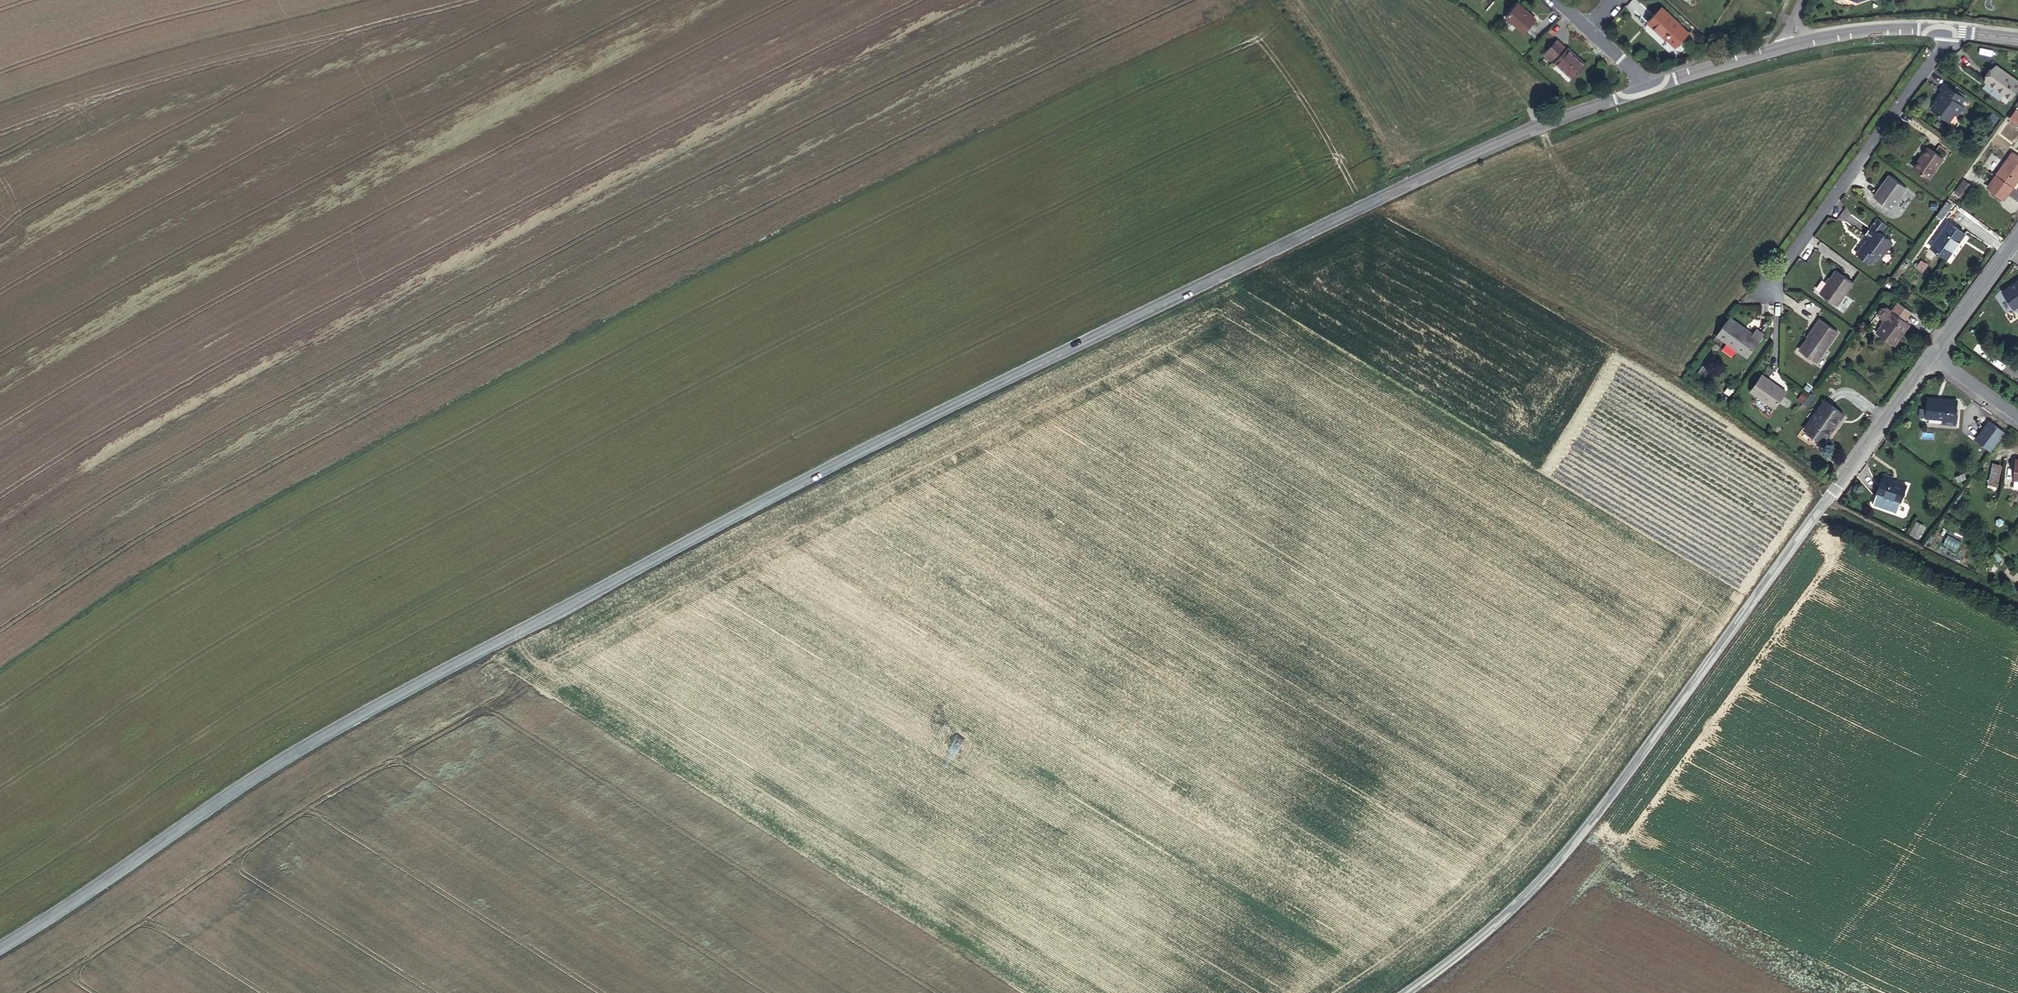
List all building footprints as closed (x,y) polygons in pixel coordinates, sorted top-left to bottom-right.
[(1691,9),(1699,0),(1681,0),(1691,9)] [(1540,23),(1523,7),(1511,20),(1528,36),(1540,23)] [(1687,36),(1667,18),(1653,32),(1674,51),(1687,36)] [(1558,65),(1570,52),(1561,43),(1547,57),(1555,65),(1556,63),(1558,65)] [(1577,84),(1591,70),(1571,51),(1570,52),(1558,65),(1557,66),(1577,84)] [(2004,94),(2014,80),(1994,65),(1984,80),(2004,94)] [(2017,85),(2017,82),(2014,80),(2004,94),(2010,98),(2017,85)] [(1967,98),(1945,82),(1940,89),(1944,92),(1932,109),(1949,122),(1955,113),(1961,117),(1968,108),(1962,104),(1967,98)] [(1927,177),(1942,157),(1928,146),(1913,167),(1927,177)] [(2017,178),(2017,154),(2015,152),(1989,189),(2002,200),(2017,178)] [(1892,210),(1907,188),(1890,176),(1874,198),(1892,210)] [(1962,200),(1970,188),(1963,183),(1954,195),(1962,200)] [(1940,222),(1950,208),(1944,204),(1934,219),(1940,222)] [(1886,227),(1875,219),(1869,228),(1881,235),(1886,227)] [(1959,235),(1943,223),(1927,246),(1943,258),(1959,235)] [(1893,243),(1881,235),(1869,228),(1862,238),(1866,241),(1856,255),(1870,265),(1876,258),(1880,261),(1893,243)] [(1835,309),(1851,287),(1834,274),(1818,297),(1835,309)] [(2017,280),(2001,290),(2014,308),(2017,305),(2017,280)] [(1908,327),(1901,322),(1908,313),(1895,304),(1889,314),(1884,310),(1877,309),(1873,315),(1875,319),(1881,324),(1873,335),(1892,349),(1908,327)] [(1745,365),(1762,340),(1754,334),(1751,339),(1726,322),(1713,342),(1745,365)] [(1814,365),(1835,336),(1817,323),(1808,336),(1810,337),(1798,354),(1814,365)] [(1784,398),(1761,381),(1749,398),(1772,414),(1784,398)] [(1953,425),(1955,401),(1924,398),(1924,409),(1923,420),(1942,421),(1942,424),(1953,425)] [(1820,447),(1841,416),(1823,404),(1801,434),(1820,447)] [(2003,431),(1987,419),(1974,437),(1990,449),(2003,431)] [(1997,486),(2001,463),(1992,461),(1988,484),(1997,486)] [(1895,512),(1905,485),(1892,479),(1892,477),(1882,473),(1871,502),(1895,512)] [(1917,530),(1921,521),(1913,517),(1909,526),(1917,530)]
